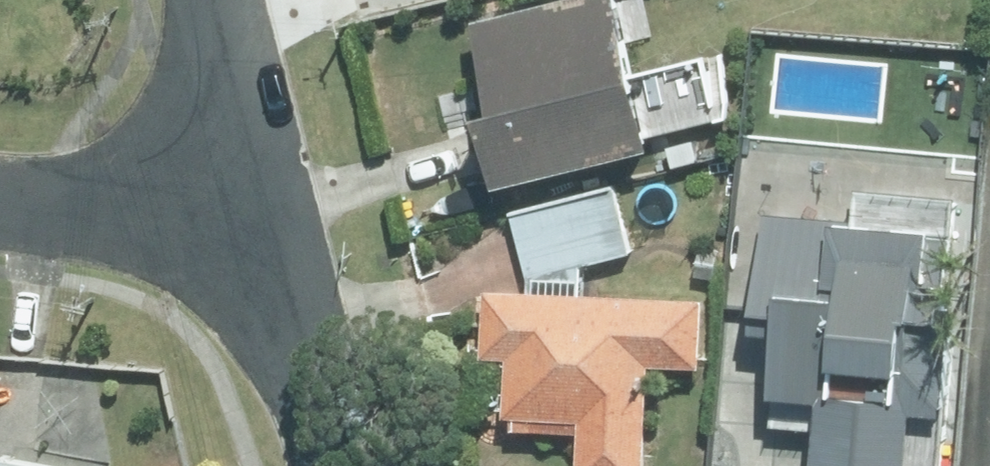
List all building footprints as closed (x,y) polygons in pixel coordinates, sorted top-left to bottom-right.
[(667,150),(630,0),(574,0),(486,22),(508,115),(491,119),(509,189),(667,150)] [(674,128),(682,153),(707,145),(699,120),(674,128)] [(536,278),(637,253),(622,188),(519,214),(536,278)] [(827,465),(921,465),(925,418),(949,420),(959,323),(951,321),(961,203),(860,194),(857,223),(769,214),(765,254),(755,254),(746,345),(773,347),(768,405),(779,407),(776,426),(830,431),(827,465)] [(491,290),(488,358),(514,360),(510,418),(590,422),(588,465),(656,465),(660,367),(708,370),(712,302),(491,290)] [(6,440),(1,465),(98,465),(100,458),(6,440)]
